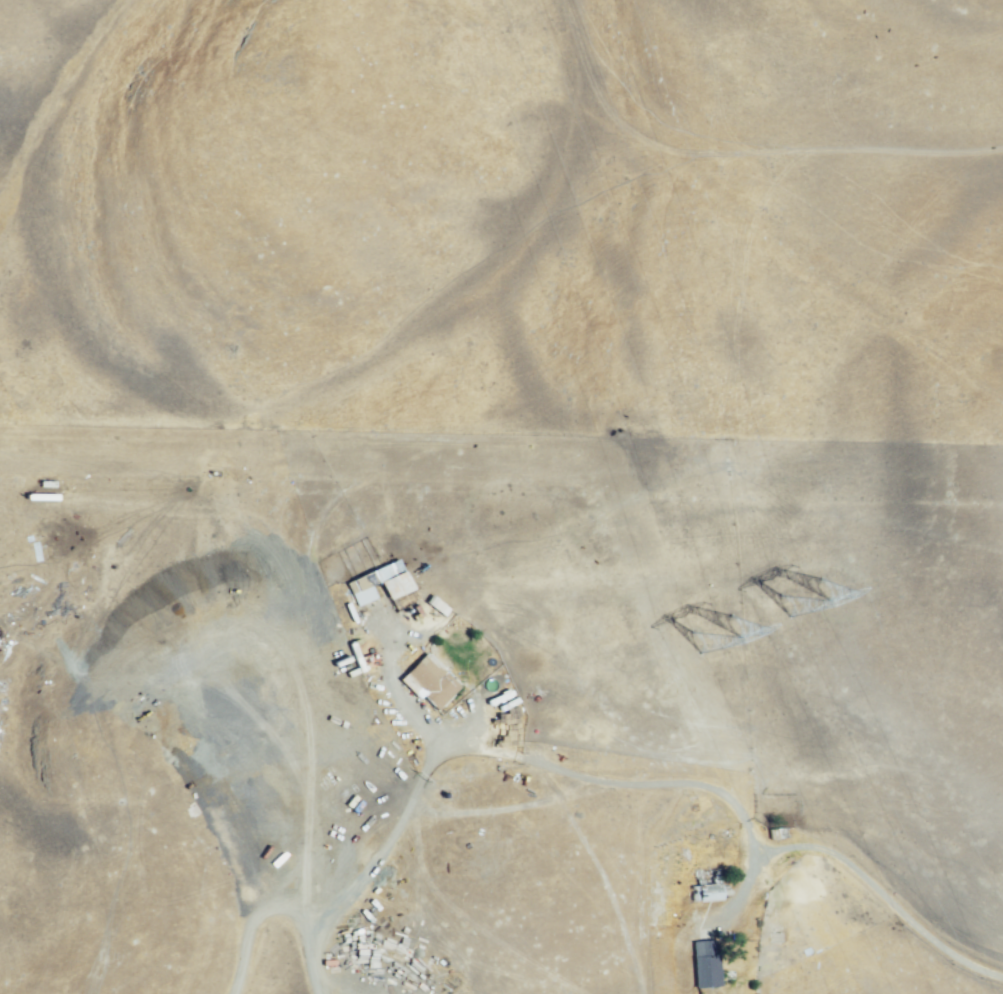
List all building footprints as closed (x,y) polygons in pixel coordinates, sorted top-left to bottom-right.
[(29,537),(30,562),(37,562),(35,537),(29,537)] [(390,576),(385,564),(341,582),(346,594),(390,576)] [(456,687),(421,654),(396,679),(431,713),(456,687)] [(785,839),(784,828),(765,830),(766,841),(785,839)] [(694,902),(716,902),(716,872),(694,872),(694,902)] [(692,989),(716,988),(714,941),(690,942),(692,989)]
